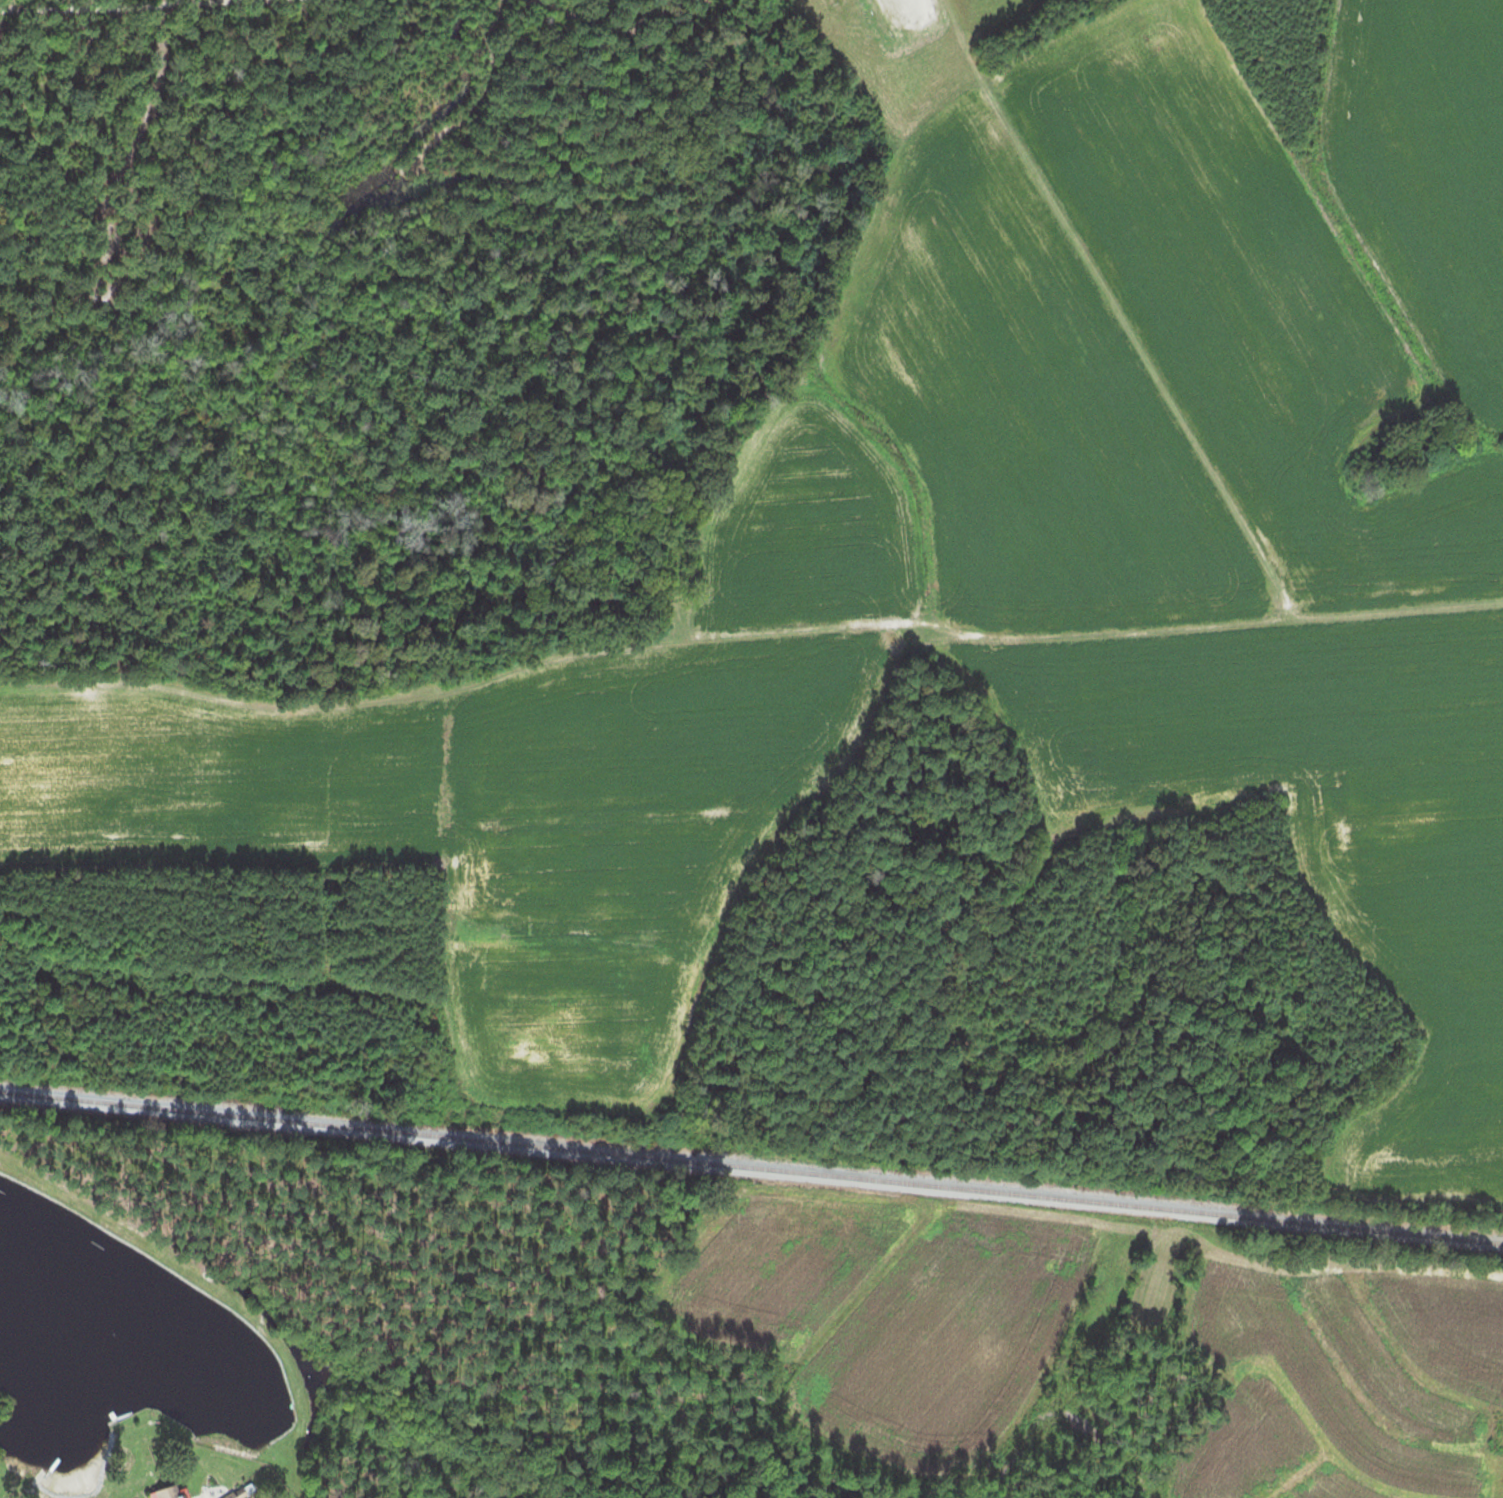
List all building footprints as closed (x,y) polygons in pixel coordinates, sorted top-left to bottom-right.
[(176,1484),(151,1492),(152,1497),(180,1497),(176,1484)]
